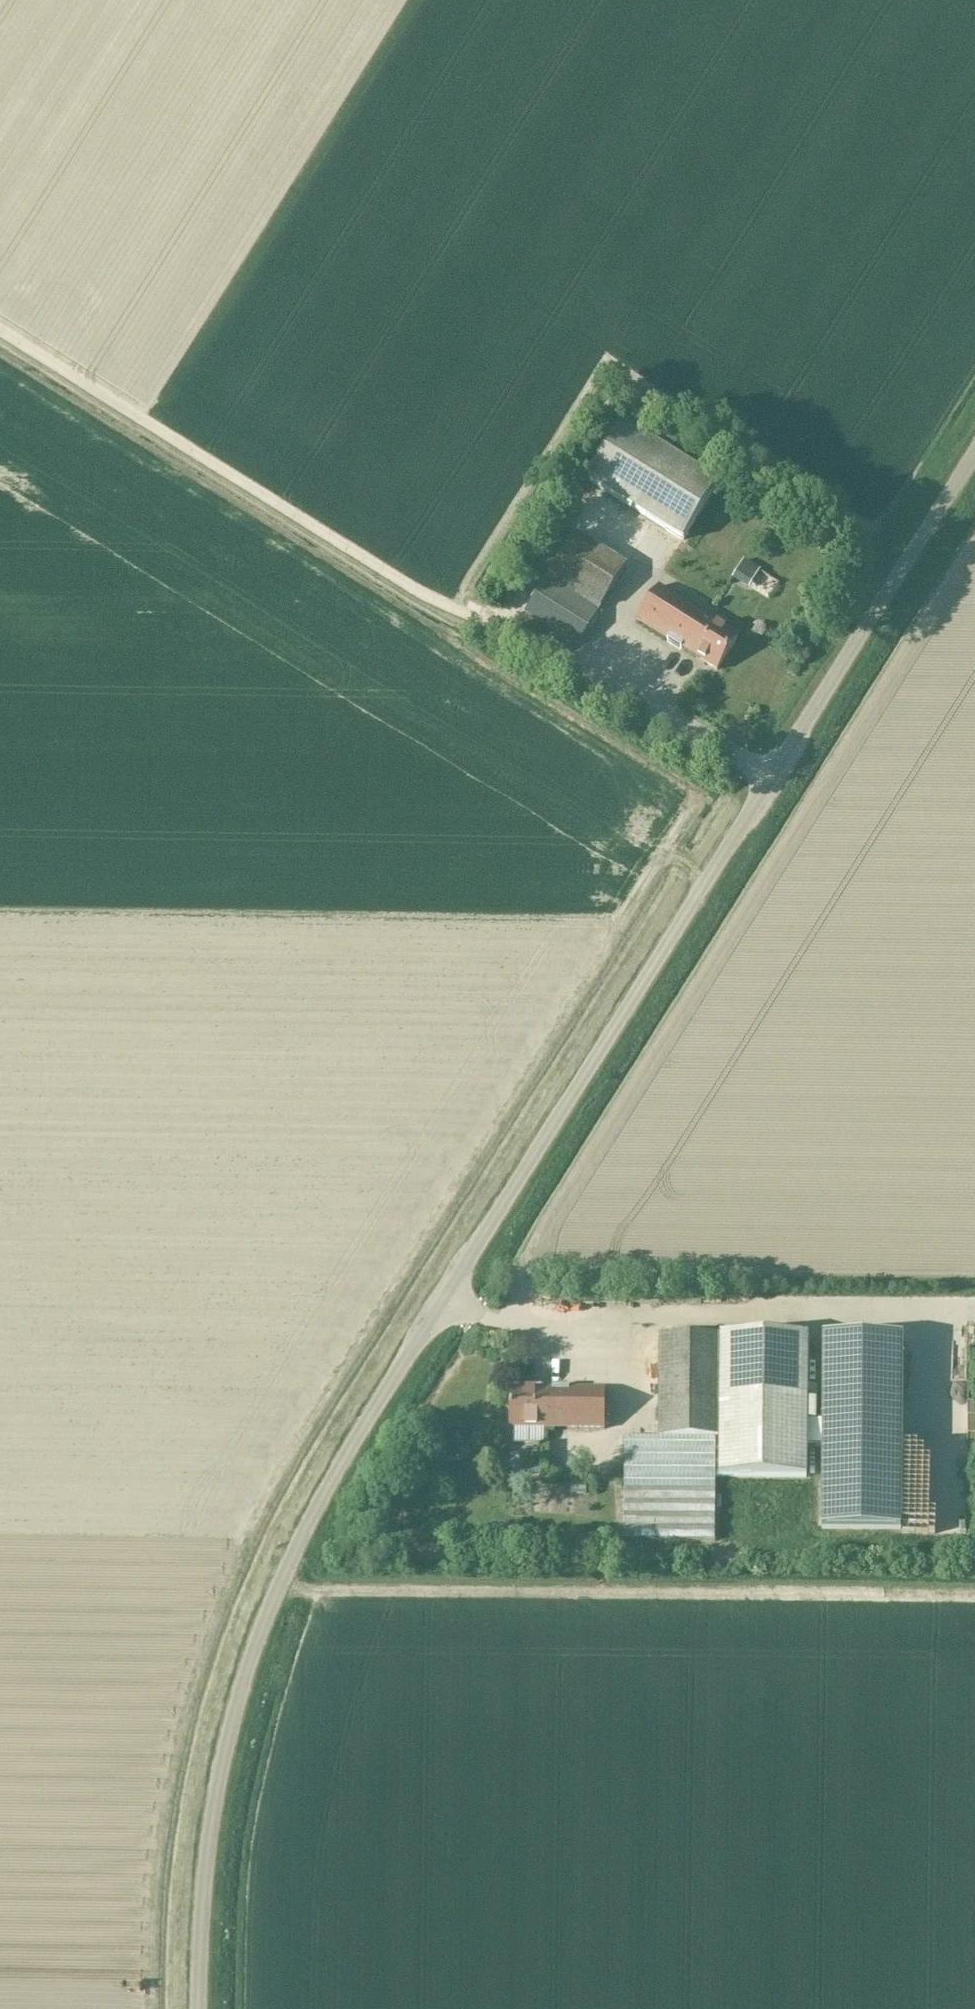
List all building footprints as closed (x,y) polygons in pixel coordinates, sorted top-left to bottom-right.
[(624,426),(589,482),(683,541),(718,486),(624,426)] [(576,648),(628,568),(575,534),(523,615),(576,648)] [(741,566),(729,585),(748,598),(761,579),(741,566)] [(738,638),(658,587),(637,621),(667,640),(666,641),(680,650),(681,649),(717,672),(738,638)] [(619,719),(635,729),(641,720),(625,710),(619,719)] [(807,1339),(787,1338),(659,1337),(659,1440),(624,1440),(623,1542),(714,1542),(715,1440),(720,1440),(719,1479),(806,1479),(806,1450),(806,1448),(806,1425),(806,1414),(817,1414),(817,1387),(807,1387),(807,1339)] [(822,1425),(806,1425),(806,1448),(822,1448),(821,1532),(901,1532),(902,1339),(823,1339),(822,1425)] [(510,1389),(509,1429),(603,1431),(604,1391),(568,1390),(568,1389),(552,1389),(552,1390),(510,1389)] [(392,1481),(398,1484),(403,1476),(397,1472),(392,1481)]
